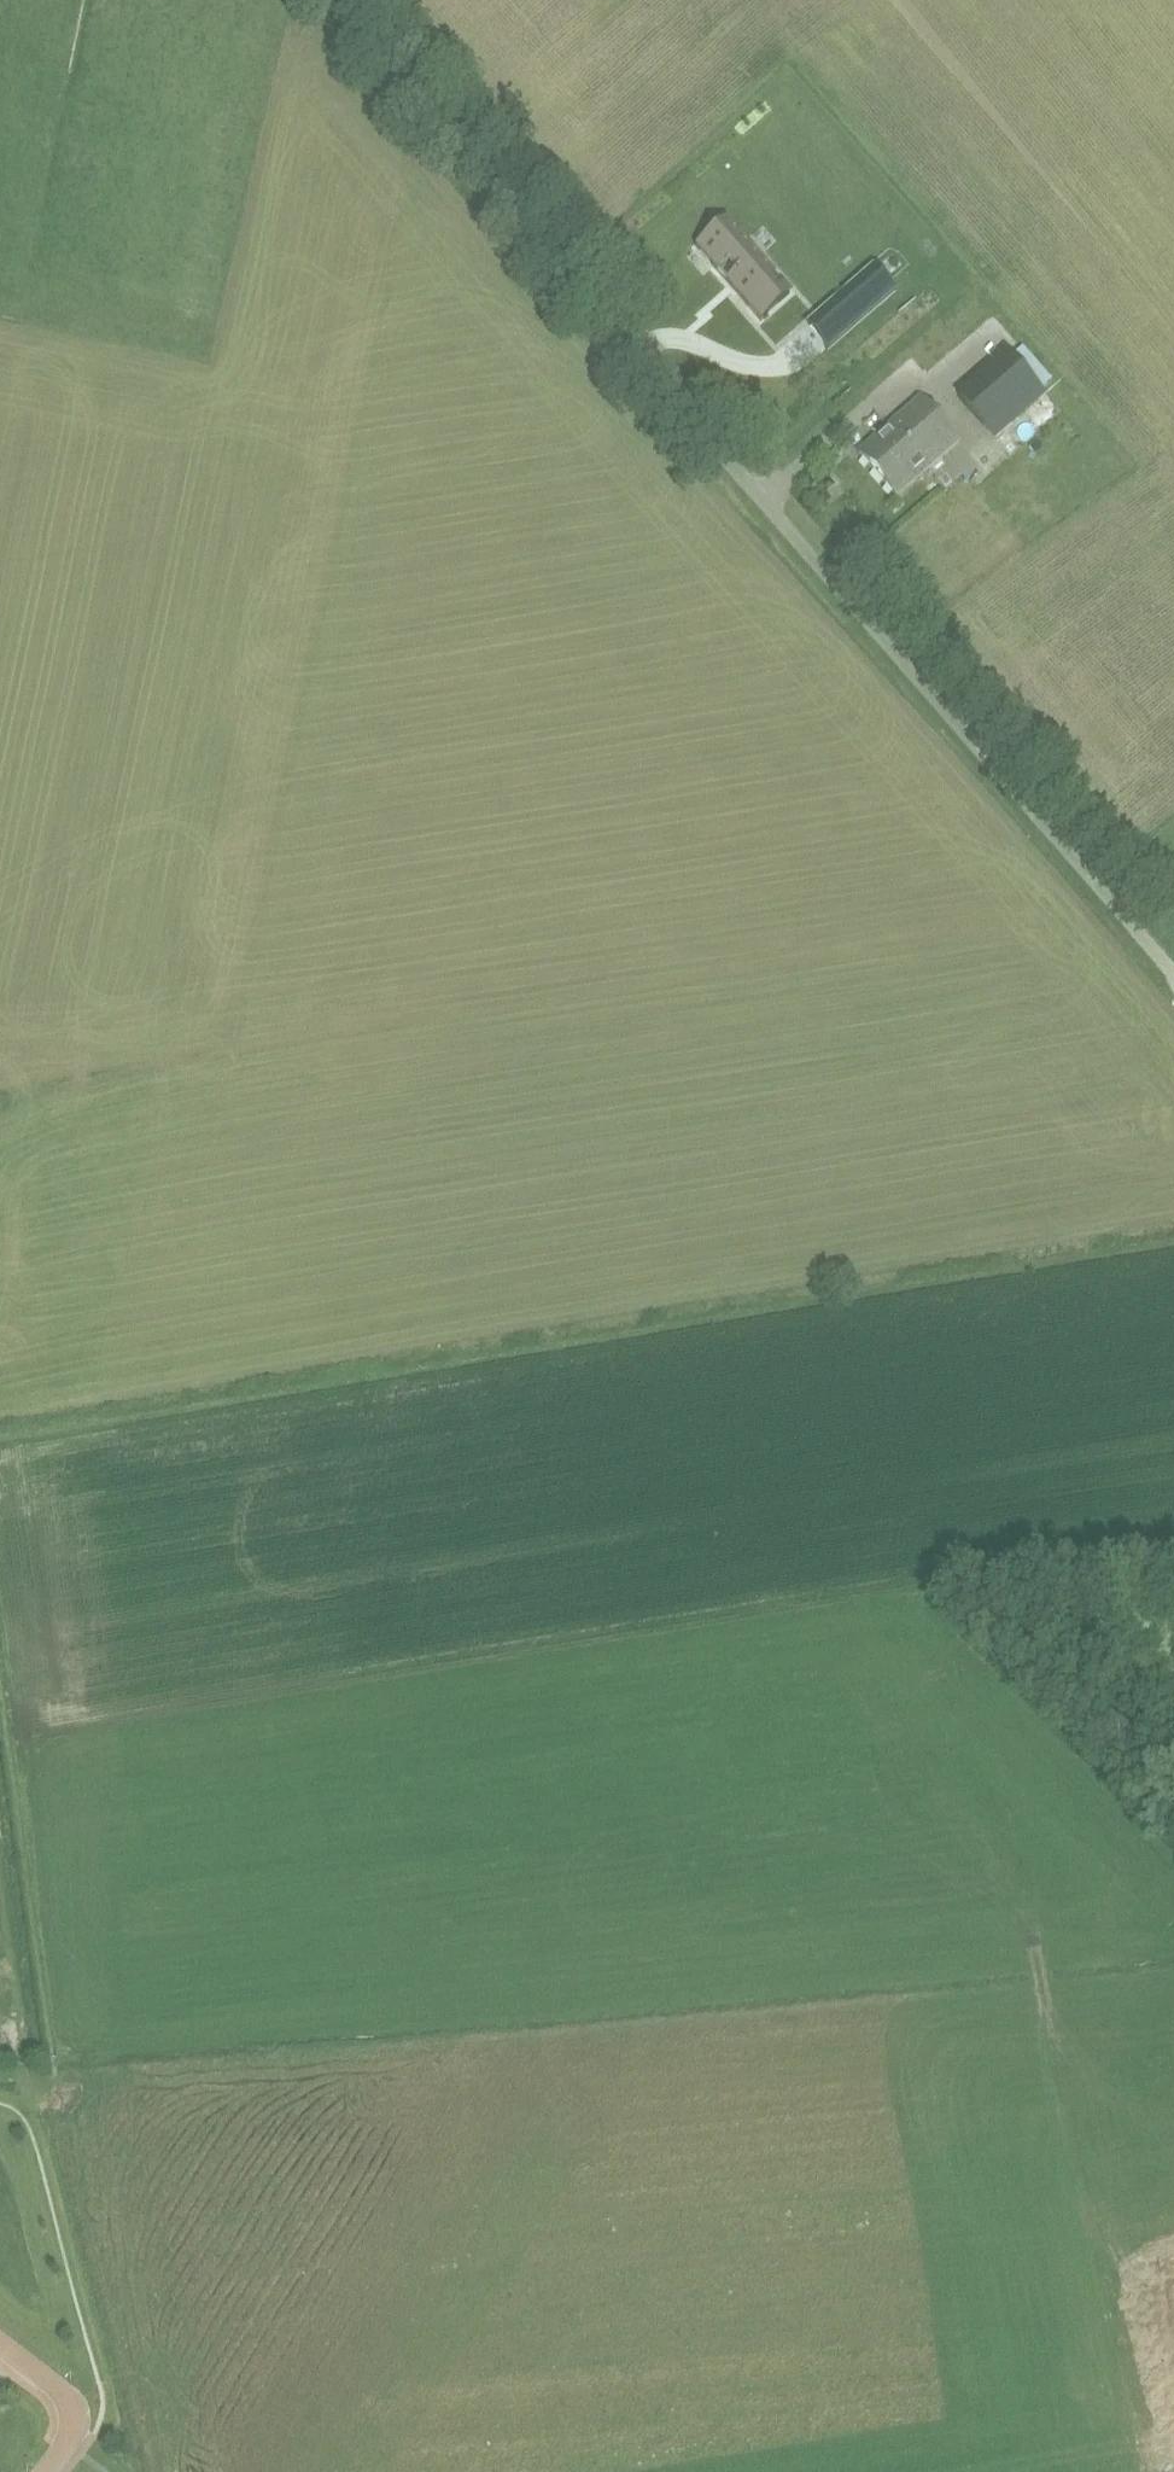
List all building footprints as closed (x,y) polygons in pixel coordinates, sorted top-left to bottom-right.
[(707,238),(697,248),(712,265),(760,320),(790,293),(758,256),(744,240),(727,221),(707,238)] [(852,286),(809,324),(828,347),(894,289),(884,279),(874,267),(852,286)] [(1046,393),(1005,348),(954,395),(995,440),(1046,393)] [(896,497),(957,441),(919,399),(858,455),(896,497)] [(563,2471),(615,2471),(613,2464),(563,2471)]
